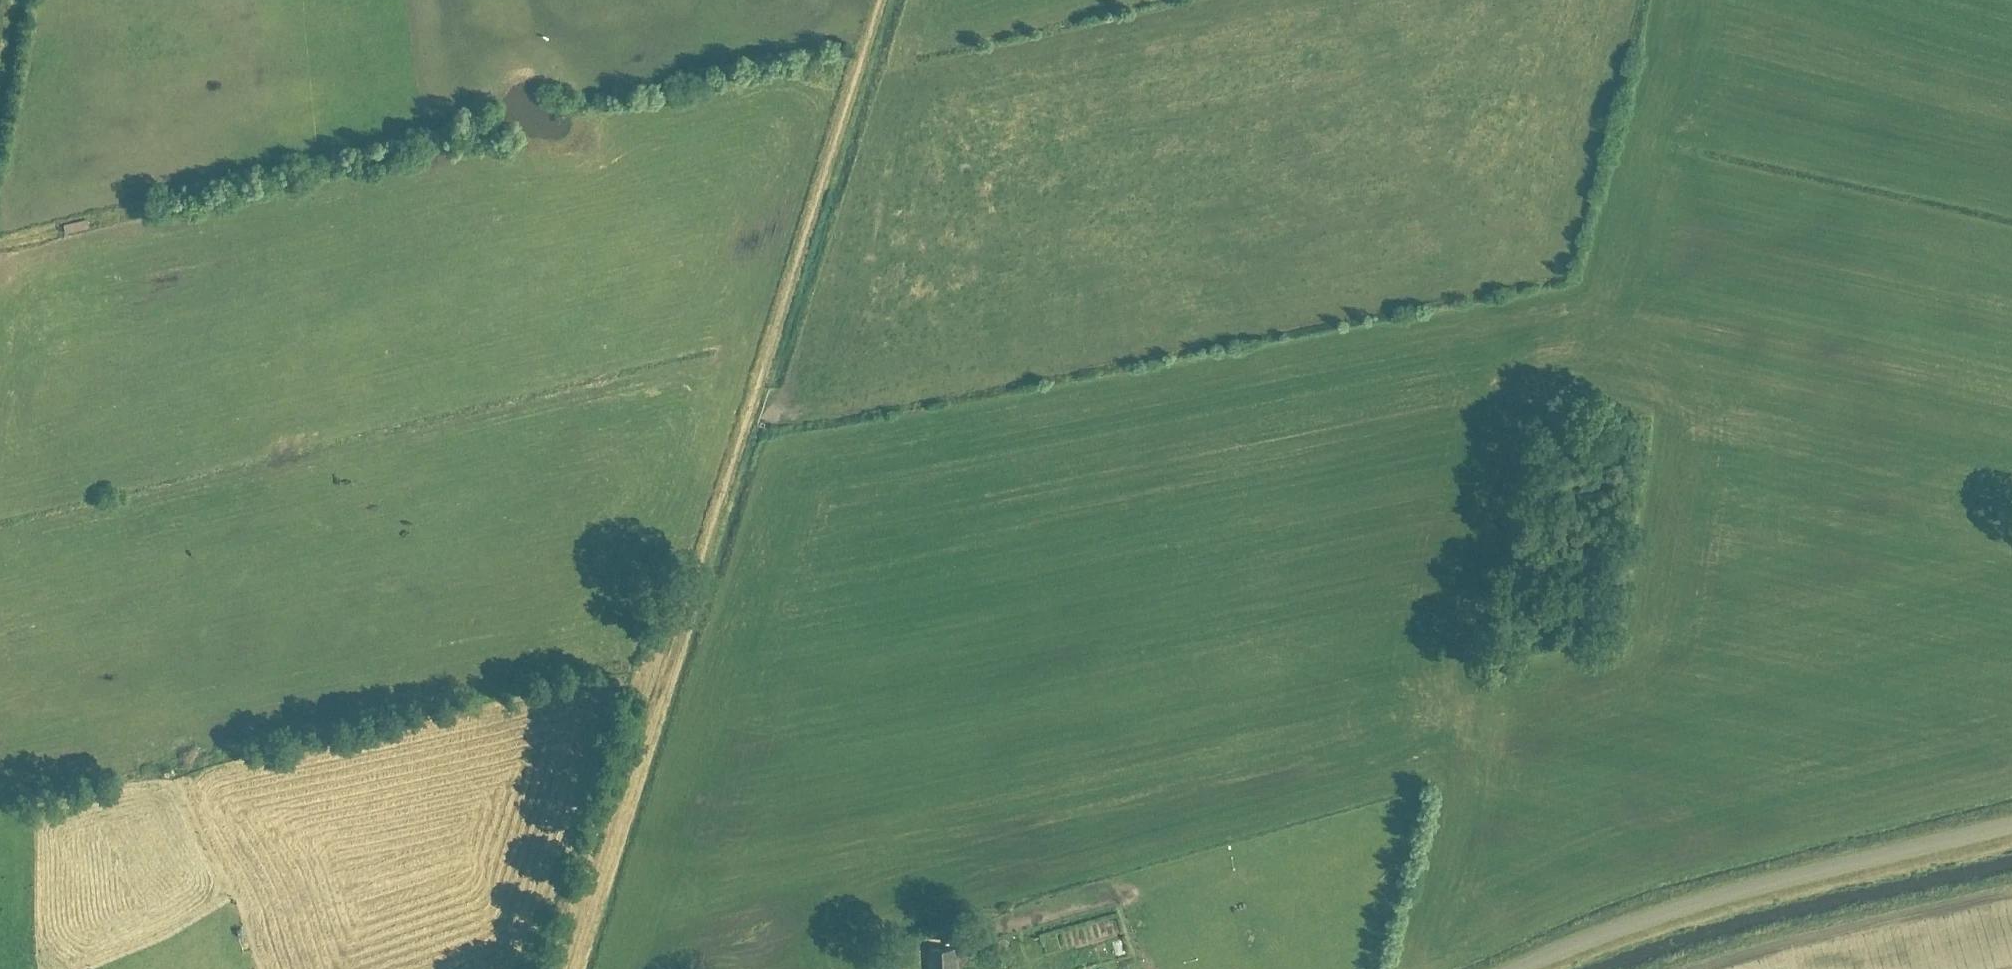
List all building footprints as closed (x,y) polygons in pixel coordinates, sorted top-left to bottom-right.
[(931,949),(932,968),(960,968),(959,948),(931,949)]
